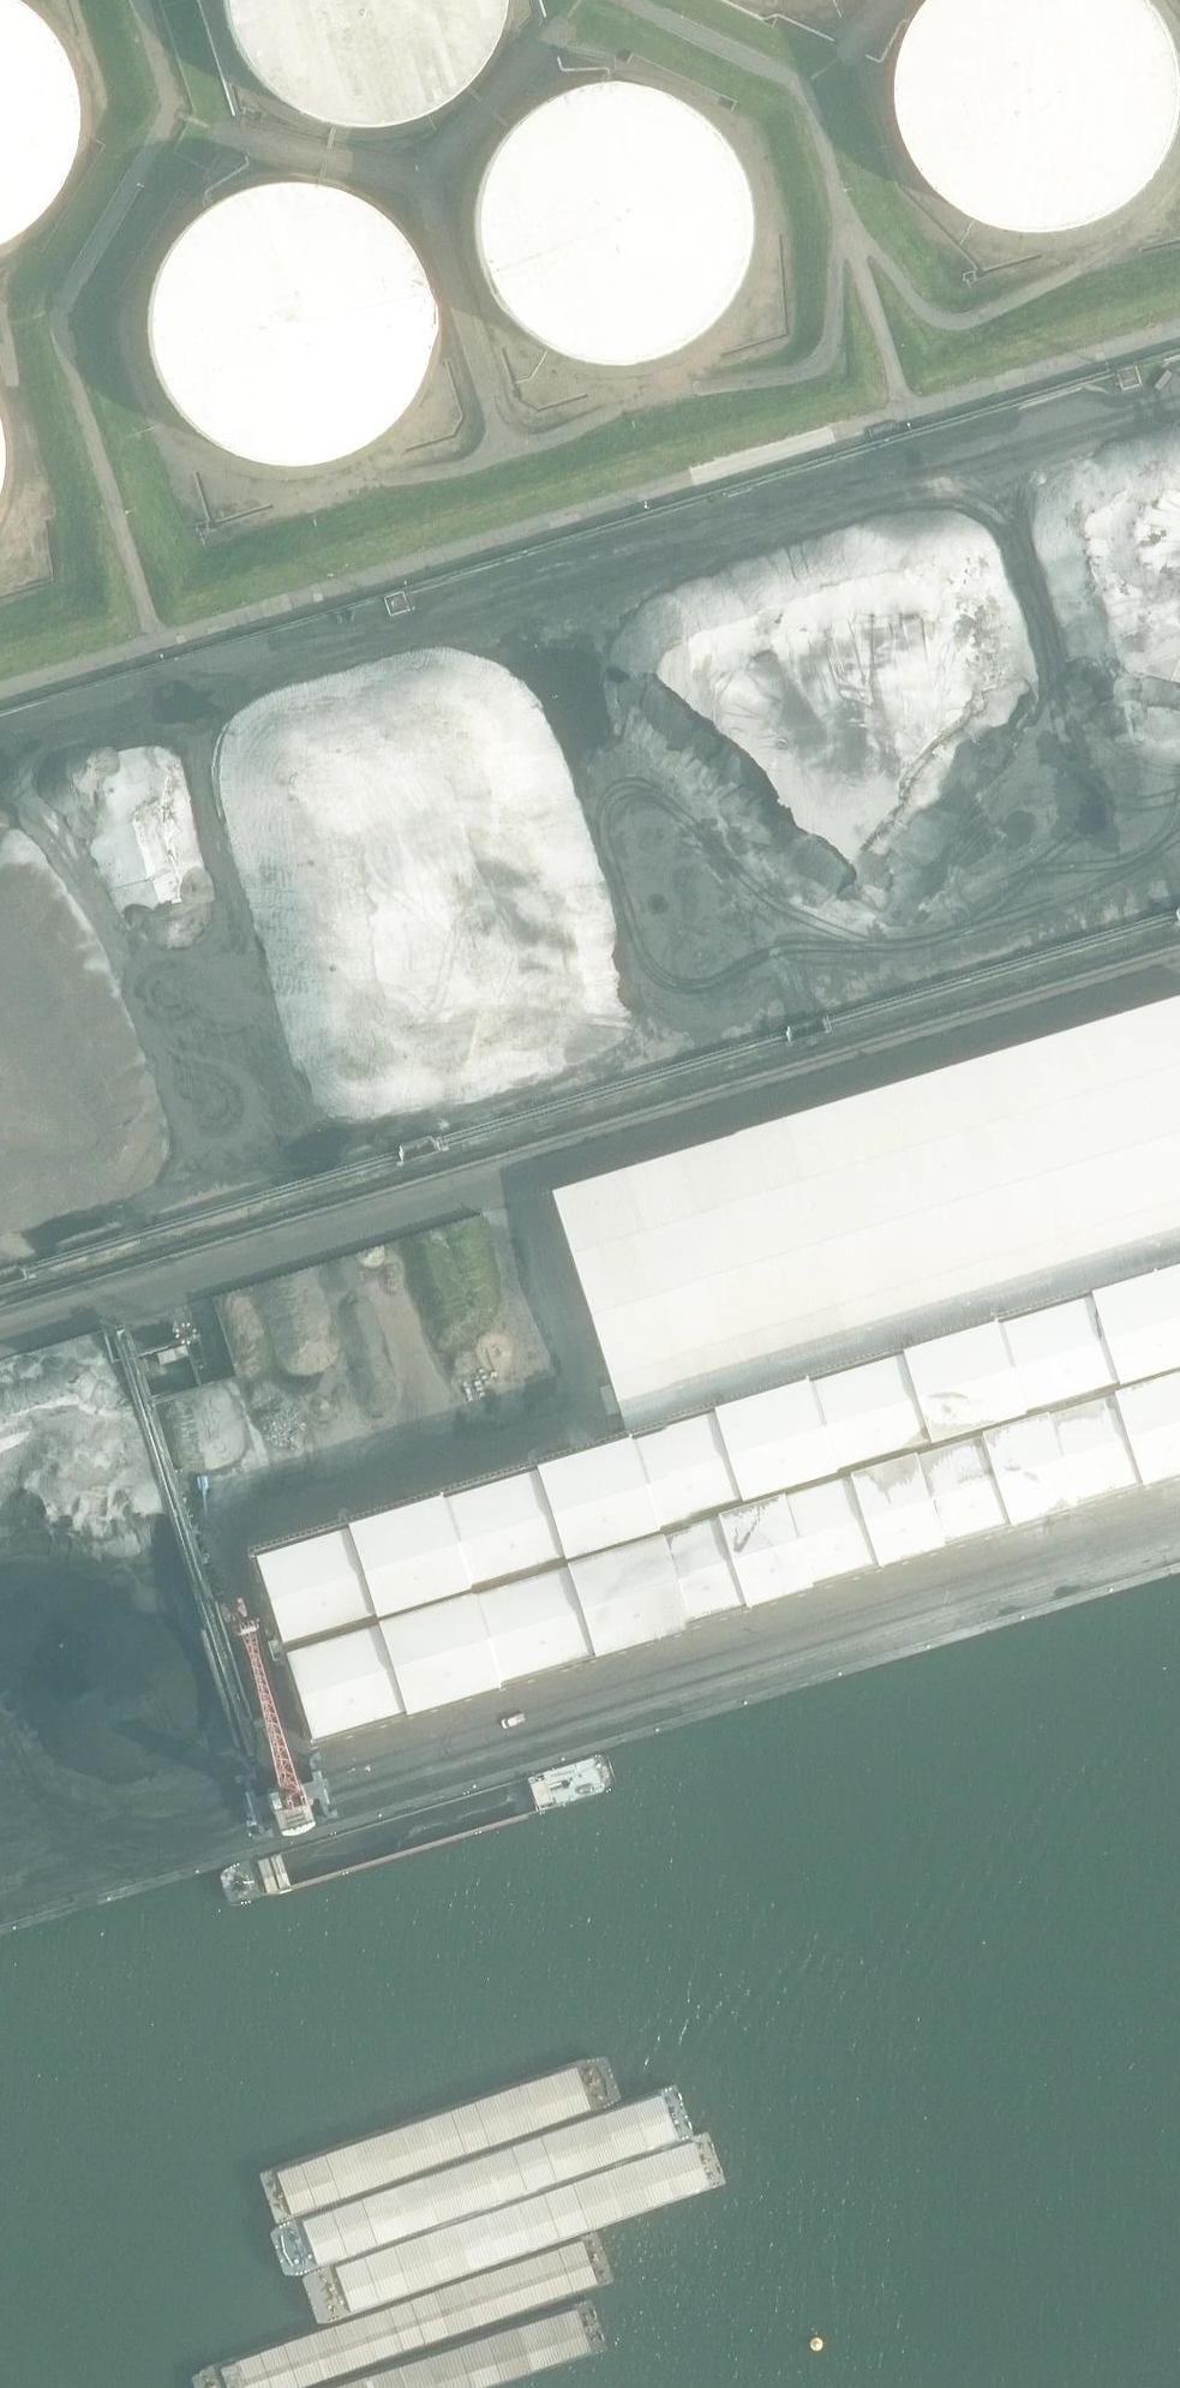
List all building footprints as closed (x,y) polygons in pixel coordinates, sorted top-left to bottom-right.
[(78,112),(78,98),(75,84),(72,70),(67,56),(60,43),(52,31),(44,19),(33,9),(23,0),(0,0),(0,240),(11,234),(23,226),(34,216),(44,206),(53,194),(61,182),(67,169),(72,155),(76,141),(78,127),(78,112)] [(221,9),(224,22),(229,36),(235,48),(242,61),(250,72),(260,82),(270,92),(281,100),(293,108),(306,114),(319,119),(333,122),(346,125),(360,125),(375,125),(388,123),(402,120),(415,115),(428,109),(440,102),(452,94),(462,85),(472,74),(480,63),(488,51),(494,38),(499,25),(502,12),(504,0),(220,0),(221,9)] [(1179,10),(1172,0),(948,0),(943,6),(936,18),(930,30),(924,43),(921,57),(918,70),(917,84),(917,98),(918,111),(921,125),(925,138),(931,151),(937,163),(945,175),(954,185),(963,195),(974,204),(985,212),(998,218),(1010,224),(1024,228),(1037,231),(1051,232),(1065,232),(1079,231),(1092,229),(1106,225),(1118,220),(1131,214),(1143,207),(1153,198),(1164,189),(1173,178),(1179,168),(1179,11),(1179,10)] [(758,235),(759,221),(758,208),(756,194),(753,180),(749,167),(743,155),(736,143),(728,132),(719,121),(709,112),(698,103),(686,96),(674,90),(661,85),(647,81),(634,78),(620,77),(606,77),(592,79),(579,82),(566,86),(553,91),(541,98),(529,106),(519,115),(509,124),(500,135),(492,147),(486,159),(480,172),(476,185),(474,198),(472,212),(472,226),(473,240),(476,253),(480,267),(485,279),(491,292),(499,303),(507,314),(517,324),(527,333),(539,341),(551,348),(563,353),(576,358),(590,361),(604,363),(618,363),(631,362),(645,360),(658,357),(671,352),(684,346),(696,339),(707,330),(717,321),(726,311),(735,300),(742,288),(748,275),(752,262),(756,249),(758,235)] [(431,336),(431,322),(430,309),(428,295),(425,281),(420,268),(414,256),(407,244),(399,233),(390,223),(379,213),(368,205),(356,198),(344,192),(331,187),(318,184),(304,181),(290,180),(276,181),(262,183),(249,186),(236,190),(223,196),(211,203),(200,211),(189,220),(180,230),(171,240),(164,252),(157,264),(152,277),(148,290),(146,304),(145,318),(145,332),(146,345),(149,359),(153,372),(158,385),(165,397),(173,409),(181,419),(191,429),(202,438),(213,446),(225,452),(238,458),(251,462),(265,465),(279,466),(293,466),(306,465),(320,463),(333,459),(346,454),(359,448),(370,441),(381,432),(391,423),(400,412),(408,401),(415,389),(421,376),(426,363),(429,350),(431,336)] [(299,1718),(1179,1486),(1179,1007),(552,1172),(623,1440),(251,1537),(299,1718)]
